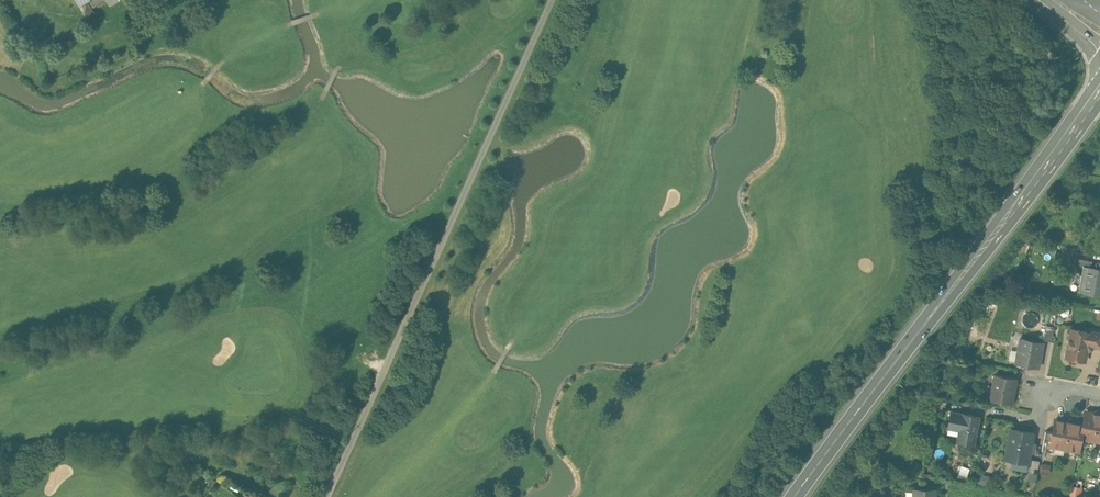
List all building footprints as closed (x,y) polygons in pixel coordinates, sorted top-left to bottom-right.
[(1084,266),(1091,267),(1092,261),(1079,259),(1078,265),(1084,266)] [(1084,266),(1082,276),(1087,277),(1085,292),(1099,295),(1099,269),(1091,267),(1084,266)] [(1054,326),(1046,325),(1043,340),(1051,341),(1054,326)] [(1071,330),(1066,356),(1069,356),(1068,358),(1069,361),(1075,362),(1077,360),(1077,358),(1086,360),(1088,350),(1089,350),(1091,348),(1092,346),(1099,348),(1099,332),(1090,331),(1089,334),(1071,330)] [(1043,343),(1020,338),(1016,363),(1038,368),(1043,343)] [(1017,379),(994,375),(990,399),(1012,404),(1017,379)] [(947,402),(936,400),(934,406),(946,408),(947,402)] [(980,417),(951,411),(948,428),(959,430),(957,441),(974,444),(980,417)] [(1085,411),(1083,424),(1081,437),(1099,441),(1099,414),(1085,411)] [(1083,424),(1055,419),(1053,432),(1050,445),(1054,446),(1079,450),(1081,437),(1083,424)] [(1034,433),(1011,428),(1005,459),(1028,463),(1034,433)] [(1054,446),(1050,445),(1053,432),(1045,431),(1042,450),(1053,452),(1054,446)] [(1040,461),(1032,459),(1029,472),(1037,474),(1040,461)]
